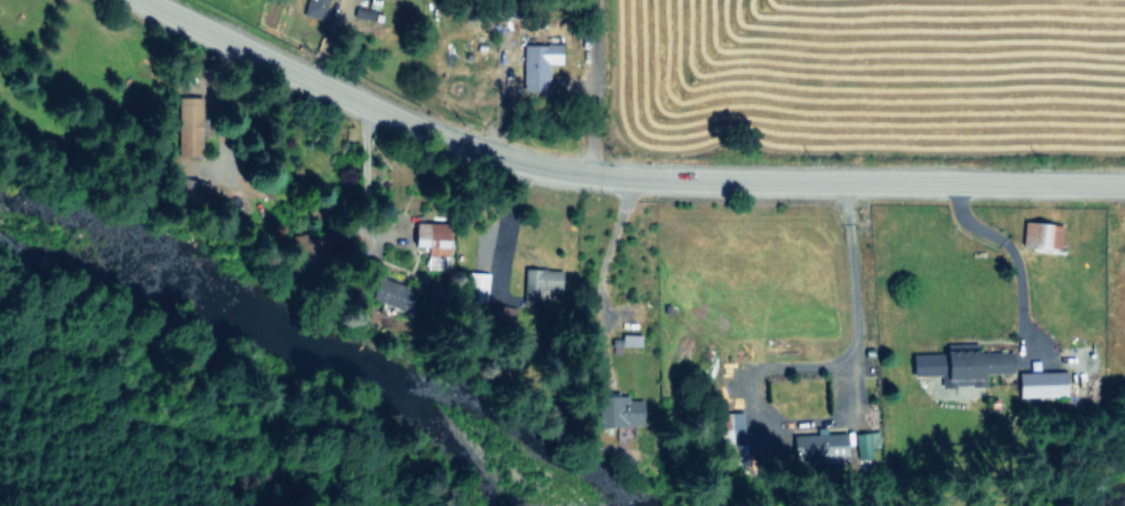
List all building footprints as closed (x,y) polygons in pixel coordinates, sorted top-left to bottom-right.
[(303,13),(321,18),(325,0),(307,0),(303,13)] [(559,62),(559,43),(521,42),(520,89),(545,89),(546,62),(559,62)] [(198,96),(178,95),(176,133),(197,134),(198,96)] [(1021,245),(1050,246),(1051,221),(1021,220),(1021,245)] [(445,222),(412,221),(411,227),(423,228),(423,234),(419,234),(419,252),(444,253),(445,222)] [(559,289),(558,268),(529,269),(529,297),(539,297),(539,290),(559,289)] [(482,298),(486,273),(467,270),(463,294),(482,298)] [(1010,350),(909,352),(910,374),(941,374),(942,385),(984,384),(984,373),(1011,372),(1010,350)] [(1064,371),(1016,371),(1017,395),(1064,395),(1064,371)] [(740,410),(721,411),(722,438),(728,438),(729,460),(741,460),(740,410)] [(843,433),(790,434),(790,459),(844,458),(843,433)]
